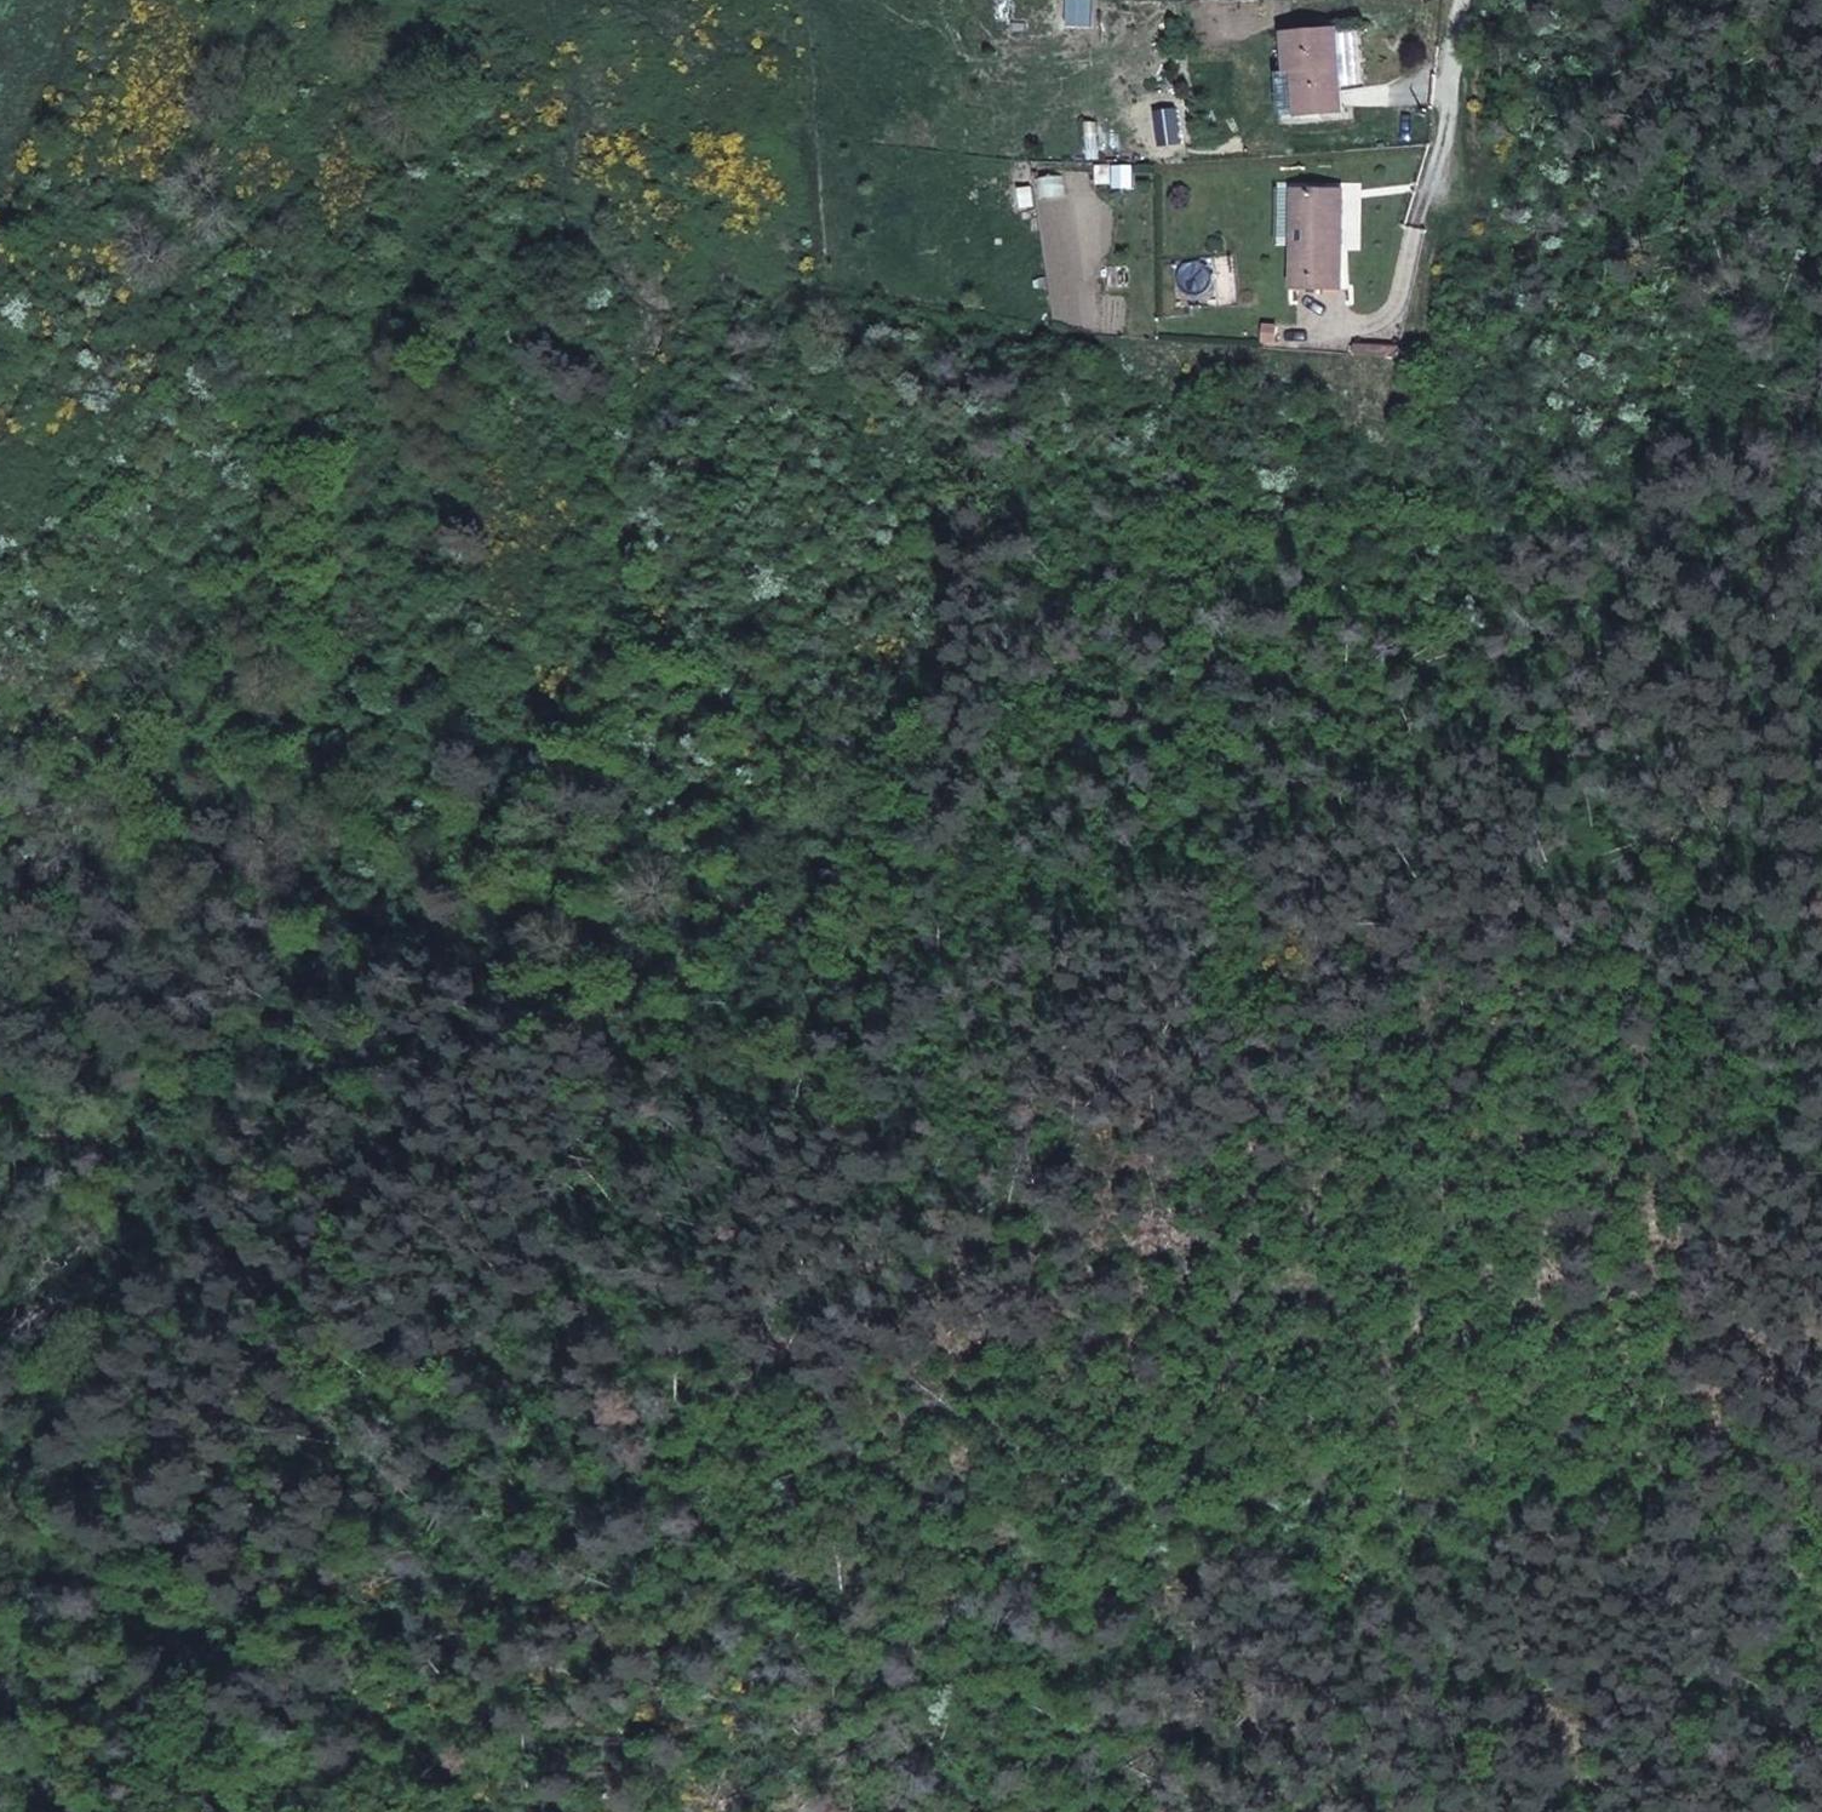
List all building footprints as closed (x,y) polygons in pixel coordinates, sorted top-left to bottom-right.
[(1330,20),(1275,25),(1280,63),(1290,63),(1294,106),(1338,102),(1334,61),(1330,20)] [(1305,234),(1290,235),(1292,278),(1339,278),(1336,180),(1295,181),(1297,210),(1305,211),(1305,234)] [(1295,181),(1289,181),(1290,235),(1305,234),(1305,211),(1297,210),(1295,181)]
